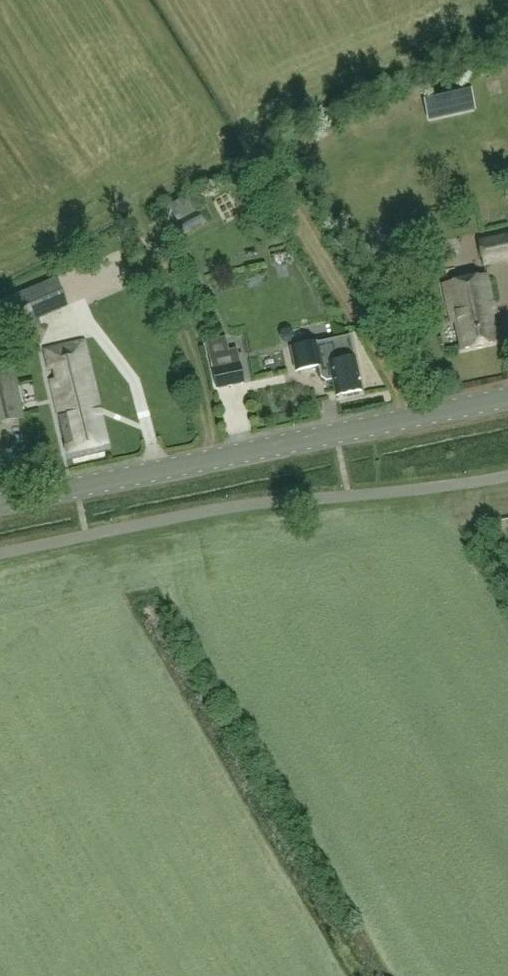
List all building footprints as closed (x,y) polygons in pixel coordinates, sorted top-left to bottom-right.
[(200,207),(178,220),(190,239),(212,226),(200,207)] [(484,266),(507,261),(507,232),(478,240),(484,266)] [(63,270),(73,293),(82,289),(73,266),(63,270)] [(496,339),(490,313),(494,312),(486,274),(443,283),(451,321),(455,321),(460,347),(496,339)] [(12,329),(67,306),(55,278),(0,301),(12,329)] [(326,379),(331,378),(335,395),(361,390),(354,357),(350,336),(316,343),(316,342),(290,347),(295,370),(319,365),(321,376),(326,379)] [(67,453),(108,444),(101,413),(100,414),(99,410),(100,410),(84,342),(43,351),(48,370),(54,369),(57,379),(50,381),(67,453)] [(213,369),(239,363),(236,351),(210,356),(213,369)] [(239,363),(213,369),(212,369),(216,389),(244,383),(240,363),(239,363)] [(10,365),(0,368),(0,422),(25,416),(12,365),(10,365)]
